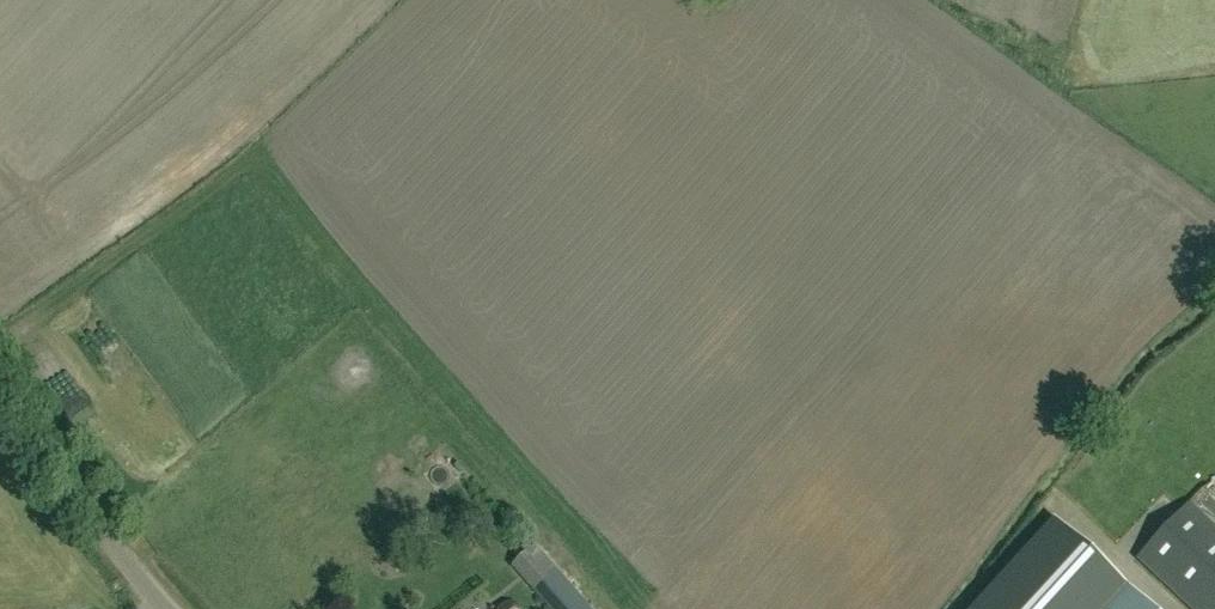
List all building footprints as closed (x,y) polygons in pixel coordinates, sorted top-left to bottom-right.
[(1188,503),(1137,558),(1191,608),(1214,608),(1214,528),(1188,503)] [(1054,520),(972,608),(1151,608),(1054,520)] [(534,545),(511,565),(549,608),(589,608),(534,545)]
